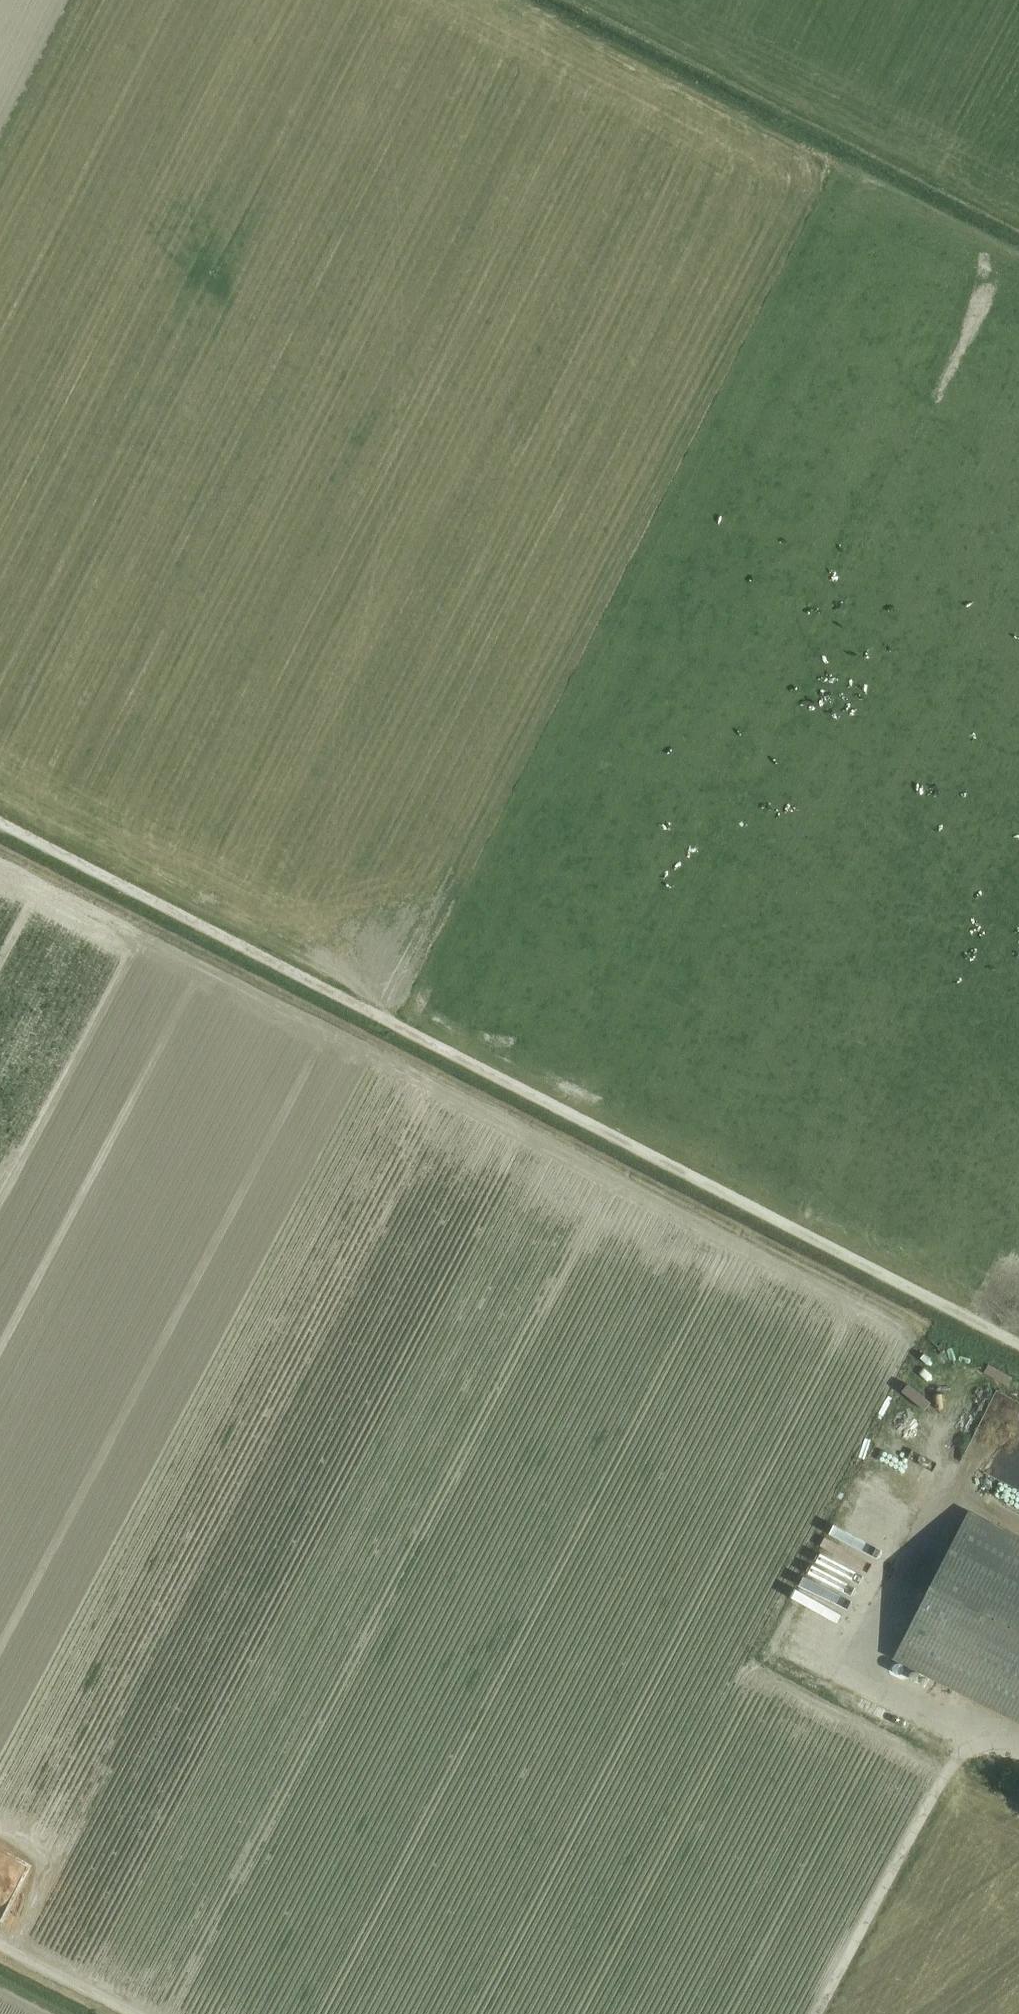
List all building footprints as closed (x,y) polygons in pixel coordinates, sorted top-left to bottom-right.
[(1016,1283),(1006,1304),(1018,1310),(1018,1284),(1016,1283)] [(972,1509),(896,1654),(1018,1718),(1018,1533),(972,1509)] [(820,1554),(814,1567),(857,1587),(863,1574),(820,1554)] [(816,1582),(810,1592),(845,1615),(852,1604),(816,1582)]
